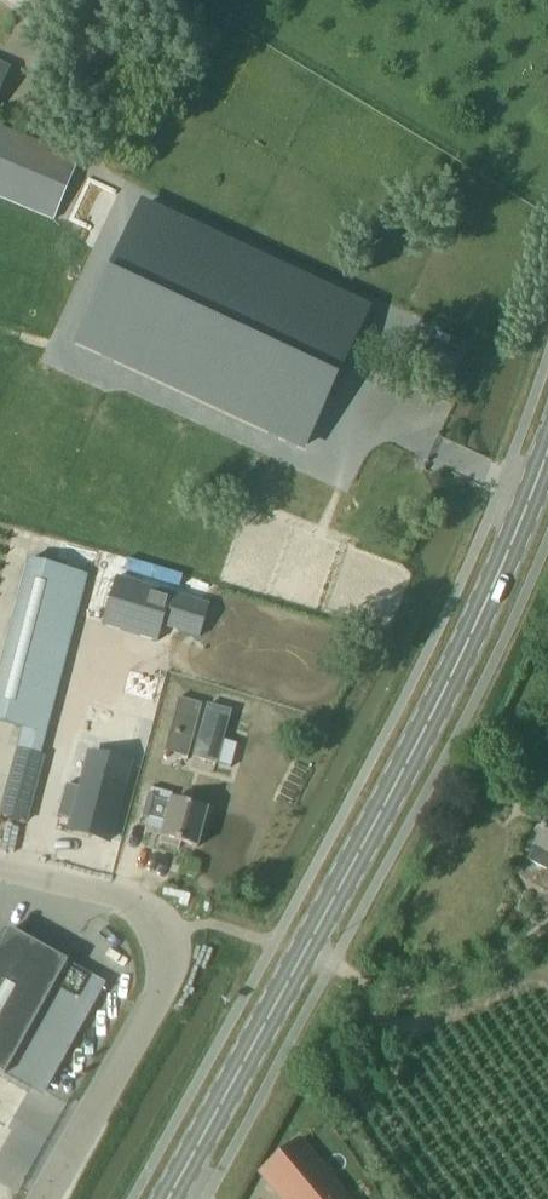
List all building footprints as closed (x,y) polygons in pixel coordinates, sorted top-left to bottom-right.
[(54,221),(80,160),(0,126),(0,198),(54,221)] [(144,208),(82,342),(303,445),(365,311),(144,208)] [(59,699),(92,580),(29,562),(0,670),(0,721),(23,727),(19,741),(47,750),(61,700),(59,699)] [(159,633),(164,618),(202,630),(211,598),(118,571),(104,617),(159,633)] [(180,698),(171,732),(194,738),(203,704),(182,698),(180,698)] [(208,705),(193,758),(217,764),(231,768),(237,745),(223,741),(231,712),(208,705)] [(28,820),(46,755),(47,750),(19,741),(0,813),(28,820)] [(67,784),(58,817),(72,820),(70,830),(110,841),(130,766),(90,755),(81,788),(67,784)] [(141,765),(124,828),(162,838),(161,844),(179,849),(181,843),(197,847),(207,809),(176,801),(183,776),(141,765)] [(534,847),(535,847),(528,861),(547,871),(547,870),(547,821),(534,847)] [(4,1076),(8,1070),(46,1091),(101,992),(63,971),(68,962),(10,930),(0,947),(0,1074),(4,1076)] [(0,1091),(0,1109),(8,1096),(0,1091)] [(261,1174),(282,1198),(347,1198),(299,1142),(261,1174)]
